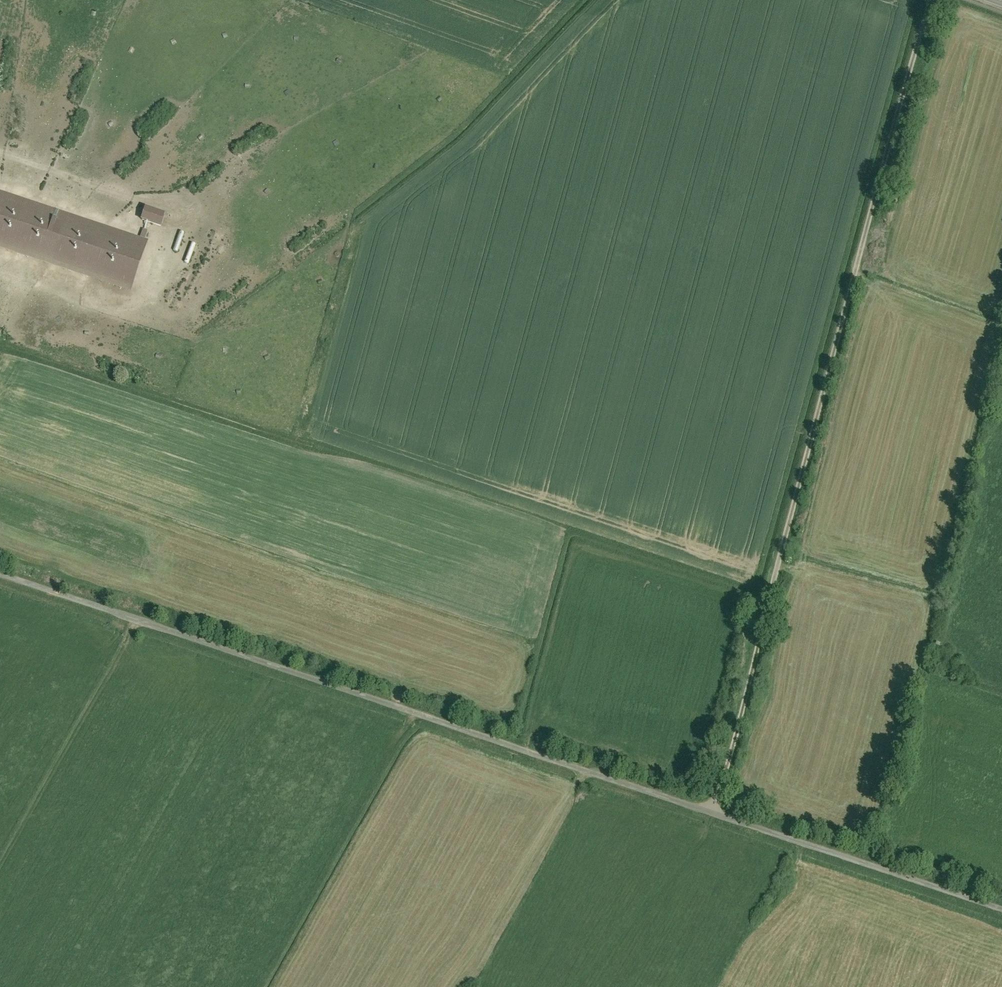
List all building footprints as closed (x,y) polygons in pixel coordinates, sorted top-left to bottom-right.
[(130,292),(150,232),(144,230),(142,238),(0,190),(0,248),(130,292)] [(146,208),(142,219),(162,226),(166,215),(146,208)]
